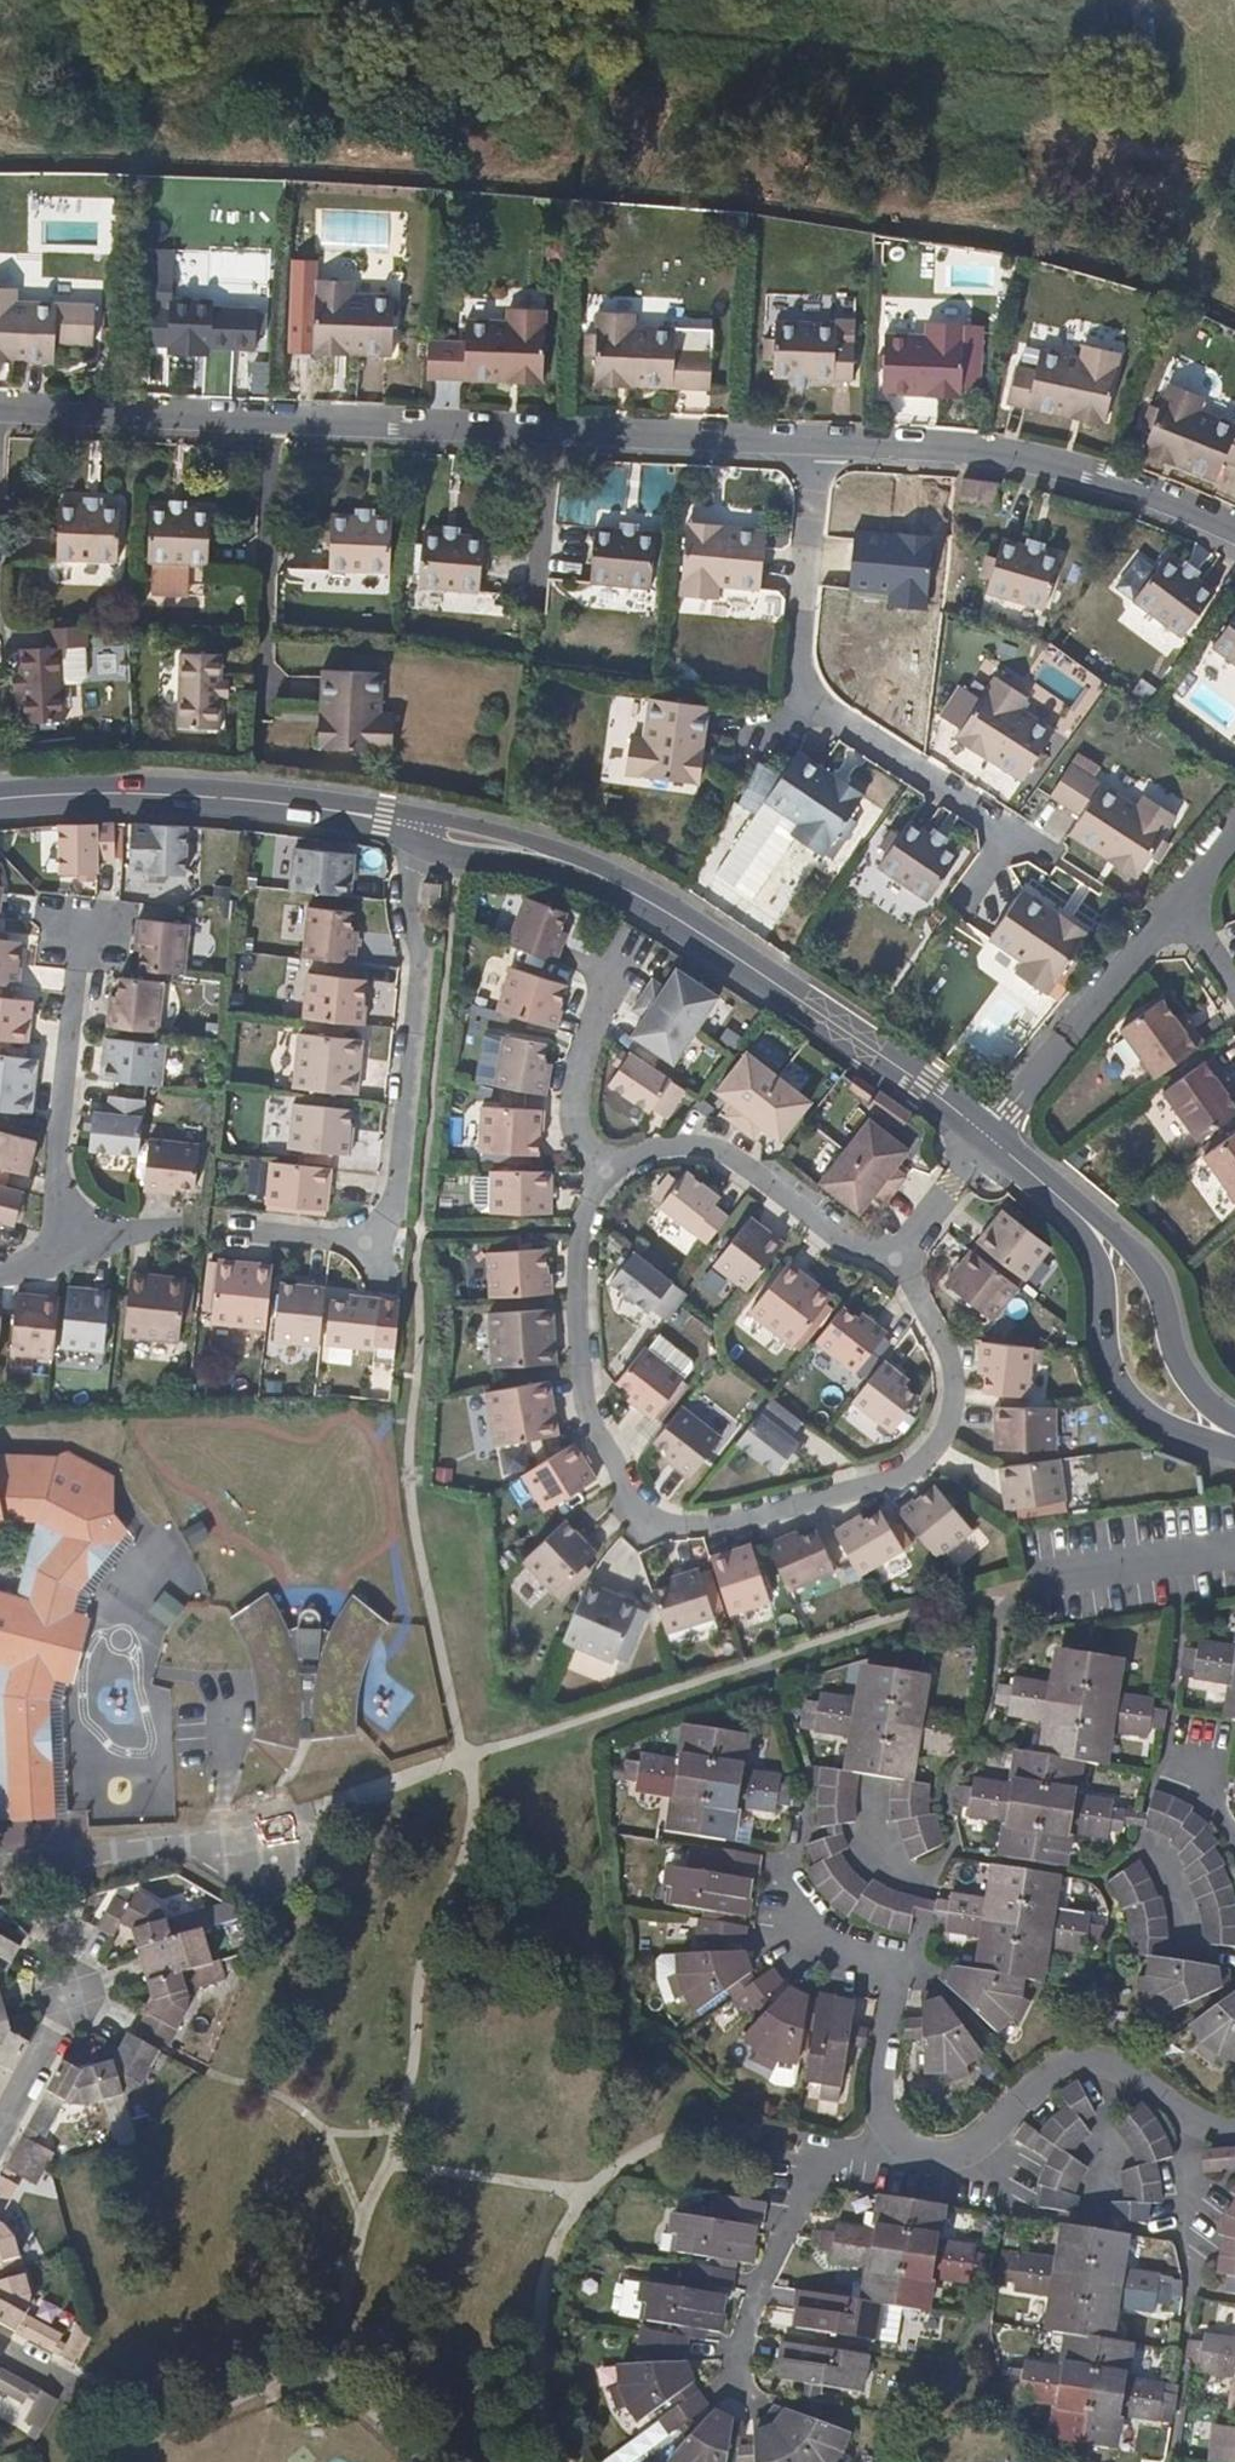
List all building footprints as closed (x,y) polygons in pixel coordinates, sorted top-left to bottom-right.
[(351,279),(313,278),(312,299),(311,336),(311,342),(345,343),(345,352),(389,353),(391,293),(351,292),(351,279)] [(0,281),(0,344),(0,353),(47,354),(48,333),(85,334),(86,297),(7,294),(7,281),(0,281)] [(210,291),(165,290),(165,300),(143,300),(142,340),(163,340),(202,342),(255,344),(256,301),(209,300),(210,291)] [(312,299),(300,298),(291,307),(291,326),(299,336),(311,336),(312,299)] [(541,307),(503,306),(502,319),(462,318),(460,338),(425,336),(422,376),(505,380),(506,371),(537,372),(538,355),(539,335),(541,307)] [(637,310),(599,308),(598,330),(597,351),(596,371),(630,373),(629,382),(710,386),(712,349),(677,347),(677,326),(637,324),(637,310)] [(835,321),(775,320),(774,336),(774,355),(773,376),(788,376),(804,377),(851,379),(852,341),(835,340),(835,321)] [(966,327),(927,325),(927,337),(886,335),(884,387),(927,389),(927,399),(961,400),(963,374),(964,353),(966,327)] [(598,330),(589,329),(588,350),(597,351),(598,330)] [(550,335),(539,335),(538,355),(549,355),(550,335)] [(774,336),(764,336),(763,355),(774,355),(774,336)] [(202,342),(163,340),(162,349),(201,350),(202,342)] [(345,343),(311,342),(311,351),(345,352),(345,343)] [(1119,352),(1084,345),(1082,357),(1040,349),(1037,368),(1016,364),(1008,400),(1070,414),(1072,406),(1106,413),(1119,352)] [(975,354),(964,353),(963,374),(974,375),(975,354)] [(537,372),(506,371),(505,380),(536,382),(537,372)] [(630,373),(596,371),(596,380),(629,382),(630,373)] [(804,377),(788,376),(787,385),(804,385),(804,377)] [(1169,384),(1160,405),(1151,427),(1144,444),(1177,458),(1173,466),(1214,482),(1222,462),(1234,467),(1234,426),(1196,411),(1203,398),(1169,384)] [(927,389),(884,387),(884,397),(927,399),(927,389)] [(1160,405),(1152,402),(1143,423),(1151,427),(1160,405)] [(1106,413),(1072,406),(1070,414),(1105,422),(1106,413)] [(1177,458),(1144,444),(1140,453),(1173,466),(1177,458)] [(996,483),(962,479),(959,504),(993,509),(996,483)] [(82,503),(56,502),(54,559),(115,561),(117,504),(98,503),(82,503)] [(172,507),(148,506),(146,563),(207,565),(208,508),(188,507),(172,507)] [(354,514),(329,513),(328,570),(388,572),(389,514),(371,514),(354,514)] [(723,525),(688,522),(687,531),(723,534),(723,525)] [(766,529),(723,525),(723,534),(687,531),(681,595),(718,599),(720,586),(761,590),(766,529)] [(622,528),(597,526),(592,582),(652,588),(657,531),(639,530),(622,528)] [(441,530),(423,529),(419,586),(479,591),(484,534),(457,532),(441,530)] [(898,533),(854,529),(848,589),(888,593),(887,605),(925,608),(931,545),(897,543),(898,533)] [(932,536),(898,533),(897,543),(931,545),(932,536)] [(1026,545),(1001,539),(997,556),(987,552),(980,573),(990,576),(985,593),(1043,610),(1059,555),(1042,550),(1026,545)] [(1043,544),(1027,539),(1026,545),(1042,550),(1043,544)] [(1180,567),(1165,556),(1155,570),(1142,587),(1131,602),(1178,638),(1213,592),(1193,577),(1180,567)] [(1197,572),(1184,563),(1180,567),(1193,577),(1197,572)] [(1155,570),(1146,565),(1134,581),(1142,587),(1155,570)] [(1210,648),(1234,667),(1234,614),(1210,648)] [(83,646),(82,623),(45,625),(46,647),(16,648),(17,674),(18,696),(19,723),(62,721),(60,684),(77,683),(82,676),(81,646),(83,646)] [(220,654),(178,652),(174,726),(216,728),(217,702),(219,680),(220,654)] [(380,671),(319,669),(318,713),(327,713),(326,748),(390,750),(391,712),(380,712),(380,671)] [(1024,697),(992,677),(978,699),(967,717),(958,730),(993,753),(988,761),(1020,781),(1052,730),(1018,707),(1024,697)] [(978,699),(969,693),(958,711),(967,717),(978,699)] [(707,706),(644,698),(638,739),(626,738),(621,775),(647,778),(668,781),(685,783),(689,747),(702,749),(707,706)] [(327,713),(318,713),(317,748),(326,748),(327,713)] [(993,753),(958,730),(953,738),(988,761),(993,753)] [(702,749),(689,747),(685,783),(697,785),(702,749)] [(834,776),(798,751),(763,801),(797,824),(790,835),(821,856),(836,834),(848,817),(858,803),(829,784),(834,776)] [(1139,807),(1072,764),(1051,796),(1082,816),(1070,835),(1108,859),(1112,851),(1143,871),(1151,857),(1163,839),(1177,817),(1145,796),(1139,807)] [(863,796),(834,776),(829,784),(858,803),(863,796)] [(668,781),(647,778),(647,787),(667,790),(668,781)] [(856,822),(848,817),(836,834),(844,839),(856,822)] [(111,819),(57,819),(56,870),(79,871),(93,871),(95,871),(96,857),(111,857),(111,819)] [(143,819),(128,819),(126,857),(146,858),(146,871),(150,871),(166,871),(184,871),(186,822),(143,819)] [(931,834),(909,820),(899,836),(887,853),(878,868),(928,902),(960,855),(944,844),(931,834)] [(948,839),(934,830),(931,834),(944,844),(948,839)] [(899,836),(894,832),(882,850),(887,853),(899,836)] [(1172,845),(1163,839),(1151,857),(1160,863),(1172,845)] [(358,852),(297,846),(293,887),(354,893),(358,852)] [(1143,871),(1112,851),(1108,859),(1138,878),(1143,871)] [(441,882),(428,880),(425,900),(440,902),(441,882)] [(1060,914),(1024,890),(989,940),(1023,963),(1016,973),(1048,994),(1084,942),(1055,922),(1060,914)] [(525,893),(507,942),(555,960),(567,928),(560,926),(567,908),(525,893)] [(353,908),(311,904),(306,954),(355,959),(358,927),(351,926),(353,908)] [(1089,934),(1060,914),(1055,922),(1084,942),(1089,934)] [(186,921),(134,917),(133,933),(132,933),(131,948),(139,948),(138,967),(182,972),(186,921)] [(0,937),(0,983),(15,984),(17,965),(13,965),(16,939),(0,937)] [(567,981),(513,965),(499,1009),(550,1024),(558,1026),(563,1007),(560,1007),(567,981)] [(643,994),(697,1030),(720,994),(678,966),(666,984),(654,976),(643,994)] [(366,976),(308,970),(303,1014),(364,1020),(366,1000),(364,1000),(366,976)] [(162,979),(118,975),(117,993),(108,993),(105,1024),(157,1029),(162,979)] [(697,1030),(643,994),(635,1007),(646,1015),(635,1033),(677,1061),(697,1030)] [(0,995),(0,1036),(26,1039),(31,999),(0,995)] [(1176,1017),(1162,997),(1119,1027),(1153,1077),(1203,1042),(1191,1024),(1185,1029),(1176,1017)] [(1191,1024),(1183,1012),(1176,1017),(1185,1029),(1191,1024)] [(362,1035),(303,1030),(297,1083),(353,1090),(358,1090),(360,1073),(356,1073),(357,1055),(361,1055),(362,1035)] [(546,1041),(485,1031),(476,1080),(546,1092),(551,1061),(543,1060),(546,1041)] [(162,1040),(104,1035),(100,1077),(143,1081),(159,1083),(162,1040)] [(630,1055),(623,1050),(612,1065),(620,1069),(630,1055)] [(686,1089),(632,1052),(630,1055),(620,1069),(611,1082),(651,1110),(653,1107),(667,1117),(686,1089)] [(726,1115),(740,1126),(778,1076),(747,1052),(717,1090),(734,1105),(726,1115)] [(0,1054),(0,1107),(30,1111),(32,1094),(25,1094),(26,1075),(34,1076),(36,1057),(0,1054)] [(1211,1054),(1162,1089),(1197,1140),(1234,1114),(1234,1103),(1226,1091),(1217,1079),(1224,1073),(1211,1054)] [(1232,1086),(1224,1073),(1217,1079),(1226,1091),(1232,1086)] [(34,1076),(26,1075),(25,1094),(32,1094),(34,1076)] [(874,1088),(855,1075),(845,1088),(860,1098),(859,1100),(864,1104),(874,1088)] [(778,1076),(740,1126),(753,1136),(761,1125),(779,1139),(808,1099),(778,1076)] [(867,1106),(879,1114),(890,1098),(878,1090),(867,1106)] [(141,1096),(107,1092),(105,1109),(91,1108),(91,1111),(90,1125),(88,1146),(135,1152),(141,1096)] [(891,1122),(901,1107),(890,1098),(879,1114),(891,1122)] [(352,1105),(296,1100),(291,1144),(333,1148),(351,1150),(353,1132),(349,1132),(352,1105)] [(544,1108),(483,1104),(481,1150),(538,1153),(539,1128),(543,1128),(544,1108)] [(901,1107),(891,1122),(901,1129),(910,1115),(901,1107)] [(91,1111),(83,1111),(82,1125),(90,1125),(91,1111)] [(845,1151),(896,1190),(906,1177),(895,1168),(909,1149),(870,1119),(845,1151)] [(2,1185),(7,1168),(25,1172),(33,1138),(0,1130),(0,1184),(2,1185)] [(1202,1154),(1234,1202),(1234,1131),(1202,1154)] [(198,1141),(149,1136),(143,1188),(174,1191),(175,1184),(194,1185),(198,1141)] [(896,1190),(845,1151),(821,1182),(861,1212),(874,1196),(885,1205),(896,1190)] [(332,1164),(272,1158),(267,1201),(327,1207),(332,1164)] [(537,1168),(491,1168),(491,1174),(475,1174),(475,1203),(481,1209),(491,1209),(491,1211),(550,1211),(551,1169),(537,1168)] [(720,1195),(687,1170),(660,1204),(708,1241),(728,1216),(713,1205),(720,1195)] [(0,1184),(0,1221),(12,1224),(21,1189),(2,1185),(0,1184)] [(1050,1247),(1002,1210),(977,1242),(1025,1279),(1050,1247)] [(785,1242),(751,1217),(743,1228),(715,1264),(747,1289),(776,1254),(785,1242)] [(548,1272),(547,1245),(487,1249),(489,1294),(552,1291),(550,1272),(548,1272)] [(633,1252),(626,1246),(613,1262),(620,1269),(633,1252)] [(1017,1288),(971,1250),(946,1283),(993,1320),(1017,1288)] [(675,1284),(633,1252),(620,1269),(612,1280),(649,1309),(652,1309),(664,1319),(677,1303),(685,1292),(675,1284)] [(235,1257),(219,1255),(213,1317),(268,1323),(272,1278),(274,1261),(256,1259),(256,1263),(235,1261),(235,1257)] [(803,1274),(788,1263),(750,1312),(791,1344),(830,1295),(817,1284),(814,1288),(800,1277),(803,1274)] [(155,1271),(134,1270),(128,1333),(184,1338),(191,1274),(172,1273),(171,1279),(155,1278),(155,1271)] [(326,1280),(307,1278),(307,1280),(282,1279),(276,1337),(320,1341),(324,1295),(326,1280)] [(114,1289),(72,1285),(66,1345),(108,1350),(114,1289)] [(402,1297),(349,1292),(349,1296),(330,1295),(326,1341),(377,1346),(376,1359),(396,1361),(402,1297)] [(62,1297),(21,1293),(15,1351),(56,1355),(62,1297)] [(552,1326),(551,1307),(490,1312),(493,1365),(554,1362),(552,1344),(548,1344),(548,1326),(552,1326)] [(857,1319),(842,1308),(815,1341),(855,1372),(886,1331),(862,1313),(857,1319)] [(690,1358),(658,1333),(647,1348),(644,1345),(617,1378),(631,1390),(627,1395),(653,1416),(668,1397),(674,1401),(688,1383),(681,1379),(691,1366),(690,1358)] [(1034,1348),(982,1342),(978,1371),(985,1372),(983,1393),(1028,1398),(1034,1348)] [(909,1380),(884,1361),(853,1400),(894,1430),(918,1397),(905,1388),(909,1380)] [(550,1397),(547,1378),(485,1388),(494,1442),(557,1431),(554,1415),(548,1415),(545,1398),(550,1397)] [(674,1401),(668,1397),(653,1416),(659,1421),(674,1401)] [(801,1423),(770,1398),(737,1440),(776,1470),(783,1461),(795,1446),(797,1443),(790,1436),(801,1423)] [(720,1436),(682,1407),(655,1441),(668,1451),(664,1455),(689,1476),(720,1436)] [(1053,1408),(995,1407),(994,1449),(1053,1450),(1053,1408)] [(595,1475),(573,1441),(521,1474),(544,1508),(595,1475)] [(802,1451),(795,1446),(783,1461),(790,1467),(802,1451)] [(61,1455),(56,1462),(0,1460),(0,1525),(45,1527),(59,1532),(27,1570),(22,1600),(0,1595),(0,1671),(4,1673),(0,1692),(0,1820),(70,1816),(65,1702),(78,1701),(97,1617),(91,1603),(139,1545),(96,1489),(85,1467),(61,1455)] [(1061,1499),(1055,1458),(996,1466),(1002,1508),(1061,1499)] [(973,1529),(935,1484),(916,1500),(913,1497),(897,1510),(936,1559),(973,1529)] [(891,1528),(880,1509),(864,1519),(859,1512),(831,1528),(858,1576),(911,1543),(899,1522),(891,1528)] [(580,1537),(563,1518),(521,1557),(551,1589),(596,1547),(584,1534),(580,1537)] [(818,1537),(815,1529),(797,1536),(794,1531),(766,1542),(787,1589),(832,1569),(818,1537)] [(769,1600),(750,1542),(709,1555),(711,1562),(727,1613),(769,1600)] [(712,1617),(696,1567),(667,1575),(669,1583),(651,1589),(664,1631),(712,1617)] [(604,1588),(585,1580),(561,1636),(612,1659),(636,1602),(620,1595),(618,1599),(603,1593),(604,1588)] [(166,1589),(150,1610),(171,1626),(187,1605),(166,1589)] [(316,1722),(356,1721),(356,1700),(359,1687),(361,1676),(364,1666),(370,1653),(376,1642),(380,1635),(383,1630),(386,1626),(388,1623),(354,1598),(349,1603),(347,1606),(344,1610),(338,1620),(333,1630),(323,1627),(323,1618),(322,1615),(320,1612),(317,1610),(315,1609),(313,1609),(308,1609),(305,1610),(301,1613),(298,1616),(298,1625),(288,1629),(283,1615),(271,1595),(235,1618),(243,1631),(246,1638),(250,1646),(254,1658),(257,1670),(259,1681),(260,1689),(261,1700),(260,1718),(258,1738),(299,1746),(302,1722),(316,1722)] [(1182,1658),(1234,1667),(1234,1649),(1197,1642),(1196,1650),(1184,1648),(1182,1658)] [(999,1685),(998,1694),(1081,1708),(1089,1657),(1064,1652),(1061,1667),(1056,1666),(1053,1685),(1013,1678),(1011,1687),(999,1685)] [(1114,1661),(1089,1657),(1081,1708),(1163,1721),(1164,1712),(1152,1710),(1153,1702),(1115,1696),(1118,1677),(1112,1677),(1114,1661)] [(1182,1658),(1181,1667),(1193,1670),(1192,1678),(1231,1685),(1228,1704),(1234,1705),(1234,1667),(1182,1658)] [(807,1698),(806,1707),(886,1721),(896,1669),(870,1664),(867,1681),(861,1680),(857,1699),(821,1692),(820,1700),(807,1698)] [(919,1673),(896,1669),(886,1721),(971,1735),(973,1726),(961,1723),(962,1716),(921,1708),(923,1691),(917,1689),(919,1673)] [(1073,1760),(1081,1708),(998,1694),(996,1704),(1007,1706),(1007,1715),(1046,1722),(1044,1740),(1049,1741),(1046,1756),(1047,1756),(1073,1760)] [(877,1775),(886,1721),(806,1707),(804,1718),(816,1720),(815,1729),(851,1735),(848,1753),(854,1754),(852,1770),(856,1771),(877,1775)] [(1161,1732),(1163,1721),(1081,1708),(1073,1760),(1098,1764),(1101,1749),(1106,1750),(1109,1732),(1147,1738),(1149,1730),(1161,1732)] [(355,1733),(356,1721),(316,1722),(315,1738),(355,1733)] [(970,1745),(971,1735),(886,1721),(877,1775),(893,1778),(902,1779),(906,1762),(911,1763),(915,1745),(956,1752),(958,1743),(970,1745)] [(708,1782),(716,1729),(691,1725),(688,1743),(683,1742),(679,1760),(641,1754),(640,1762),(627,1761),(626,1770),(708,1782)] [(716,1729),(708,1782),(791,1793),(792,1786),(779,1784),(780,1775),(742,1769),(744,1752),(739,1752),(741,1734),(716,1729)] [(958,1795),(1039,1808),(1047,1756),(1046,1756),(1023,1752),(1020,1768),(1014,1767),(1011,1785),(973,1779),(973,1787),(960,1785),(958,1795)] [(1071,1776),(1073,1760),(1047,1756),(1039,1808),(1124,1822),(1125,1813),(1112,1811),(1113,1802),(1074,1795),(1077,1777),(1071,1776)] [(853,1789),(856,1771),(852,1770),(823,1765),(819,1784),(853,1789)] [(673,1832),(700,1836),(708,1782),(626,1770),(624,1780),(636,1782),(635,1790),(673,1796),(670,1815),(675,1816),(673,1832)] [(892,1800),(926,1800),(927,1784),(902,1779),(893,1778),(892,1800)] [(791,1793),(708,1782),(700,1836),(724,1839),(727,1824),(733,1825),(736,1806),(775,1812),(777,1803),(789,1805),(791,1793)] [(853,1805),(853,1789),(819,1784),(818,1805),(853,1805)] [(1159,1831),(1173,1799),(1153,1793),(1144,1825),(1159,1831)] [(1005,1857),(1031,1861),(1039,1808),(958,1795),(957,1805),(968,1807),(968,1814),(1004,1821),(1002,1839),(1008,1840),(1005,1857)] [(1173,1799),(1159,1831),(1174,1837),(1189,1813),(1191,1809),(1173,1799)] [(926,1800),(892,1800),(893,1819),(899,1818),(927,1813),(926,1800)] [(853,1805),(818,1805),(820,1826),(854,1820),(853,1805)] [(1122,1833),(1124,1822),(1039,1808),(1031,1861),(1056,1865),(1060,1850),(1065,1850),(1068,1831),(1108,1838),(1109,1831),(1122,1833)] [(932,1813),(927,1813),(899,1818),(904,1838),(936,1828),(932,1813)] [(1189,1813),(1174,1837),(1171,1842),(1182,1850),(1202,1828),(1205,1825),(1189,1813)] [(9,1849),(75,1849),(74,1819),(9,1820),(9,1849)] [(943,1842),(936,1828),(904,1838),(912,1858),(943,1842)] [(1216,1842),(1202,1828),(1182,1850),(1179,1854),(1189,1865),(1211,1847),(1216,1842)] [(815,1864),(838,1852),(847,1847),(841,1832),(807,1844),(815,1864)] [(703,1919),(729,1923),(731,1913),(746,1916),(749,1897),(744,1897),(747,1879),(727,1876),(728,1867),(757,1872),(758,1869),(759,1853),(713,1846),(709,1873),(669,1867),(666,1885),(669,1887),(667,1902),(704,1909),(703,1919)] [(1222,1864),(1211,1847),(1189,1865),(1185,1869),(1193,1882),(1220,1865),(1222,1864)] [(807,1868),(819,1887),(846,1866),(838,1852),(815,1864),(807,1868)] [(1116,1893),(1146,1877),(1136,1861),(1108,1880),(1116,1893)] [(1220,1865),(1193,1882),(1190,1884),(1196,1898),(1228,1885),(1220,1865)] [(846,1866),(819,1887),(832,1901),(857,1876),(846,1866)] [(1017,1924),(1026,1870),(1000,1866),(998,1883),(992,1883),(989,1901),(950,1895),(948,1901),(937,1899),(935,1910),(1017,1924)] [(1017,1924),(1099,1937),(1101,1927),(1089,1925),(1090,1918),(1053,1912),(1055,1894),(1049,1893),(1052,1874),(1026,1870),(1017,1924)] [(868,1885),(857,1876),(832,1901),(847,1914),(851,1908),(868,1885)] [(1146,1877),(1116,1893),(1122,1908),(1125,1907),(1155,1898),(1146,1877)] [(868,1885),(851,1908),(869,1918),(885,1888),(872,1880),(868,1885)] [(1228,1885),(1196,1898),(1201,1912),(1234,1905),(1228,1885)] [(900,1895),(885,1888),(869,1918),(889,1927),(900,1895)] [(134,1928),(140,1948),(205,1929),(213,1927),(208,1908),(168,1920),(166,1913),(163,1909),(158,1903),(152,1900),(138,1893),(131,1904),(116,1896),(99,1927),(114,1936),(123,1922),(134,1928)] [(915,1898),(900,1895),(889,1927),(908,1932),(915,1898)] [(1158,1897),(1155,1898),(1125,1907),(1129,1922),(1163,1916),(1158,1897)] [(1201,1912),(1203,1928),(1234,1926),(1234,1913),(1234,1905),(1201,1912)] [(1009,1976),(1017,1924),(935,1910),(933,1920),(945,1922),(944,1931),(983,1938),(980,1956),(986,1957),(984,1971),(1009,1976)] [(1164,1937),(1163,1916),(1129,1922),(1130,1937),(1164,1937)] [(729,1923),(703,1919),(699,1919),(697,1937),(711,1938),(711,1952),(662,1955),(654,1965),(655,1980),(663,2001),(686,1995),(697,2010),(729,1987),(735,1996),(756,1980),(745,1968),(741,1952),(721,1952),(721,1940),(743,1943),(746,1926),(729,1923)] [(1099,1937),(1017,1924),(1009,1976),(1022,1978),(1035,1980),(1037,1965),(1044,1967),(1047,1949),(1084,1955),(1085,1945),(1098,1947),(1099,1937)] [(1203,1928),(1203,1943),(1234,1946),(1234,1926),(1203,1928)] [(150,1981),(214,1962),(205,1929),(140,1948),(150,1981)] [(13,1961),(21,1945),(0,1934),(0,1955),(13,1961)] [(1164,1937),(1130,1937),(1129,1954),(1150,1957),(1164,1958),(1164,1937)] [(1226,1969),(1164,1958),(1150,1957),(1149,1978),(1139,1979),(1140,2001),(1151,2000),(1160,2017),(1189,2003),(1198,2018),(1213,2007),(1207,1995),(1232,1983),(1228,1983),(1226,1969)] [(222,1960),(214,1962),(150,1981),(153,1995),(154,2000),(139,2028),(170,2044),(188,2012),(190,2000),(187,1990),(227,1978),(222,1960)] [(1022,1978),(1009,1976),(984,1971),(947,1965),(940,1978),(958,1996),(948,2006),(946,2006),(956,2021),(958,2020),(972,2008),(996,2031),(1009,2016),(1019,2022),(1028,2002),(1019,1997),(1022,1978)] [(768,1970),(756,1980),(735,1996),(745,2010),(757,2002),(766,2011),(745,2036),(758,2049),(753,2058),(773,2069),(781,2057),(798,2060),(804,2025),(814,2026),(816,2020),(818,2001),(807,1999),(787,1989),(773,2003),(766,1996),(783,1983),(782,1980),(773,1967),(768,1970)] [(9,2018),(0,1989),(0,2021),(9,2018)] [(981,2051),(958,2020),(956,2021),(946,2006),(948,2006),(937,1990),(935,1991),(921,1995),(922,2020),(907,2020),(904,2037),(906,2038),(922,2038),(925,2071),(945,2071),(947,2081),(968,2074),(965,2062),(981,2051)] [(1198,2018),(1190,2024),(1202,2041),(1195,2050),(1212,2063),(1220,2054),(1234,2061),(1234,1991),(1213,2007),(1198,2018)] [(818,1995),(818,2001),(816,2020),(814,2026),(807,2068),(824,2072),(822,2081),(841,2084),(847,2043),(864,2046),(867,2029),(850,2026),(854,2004),(837,2001),(834,1998),(818,1995)] [(9,2018),(0,2021),(0,2096),(29,2041),(12,2031),(9,2018)] [(115,2060),(97,2065),(106,2099),(117,2139),(135,2133),(124,2094),(133,2091),(144,2081),(161,2050),(130,2033),(115,2060)] [(106,2099),(97,2065),(83,2069),(64,2060),(28,2126),(46,2136),(66,2100),(75,2104),(83,2104),(91,2103),(106,2099)] [(1068,2105),(1081,2121),(1093,2112),(1078,2082),(1060,2092),(1068,2105)] [(1116,2127),(1125,2138),(1153,2119),(1140,2103),(1116,2127)] [(1081,2121),(1068,2105),(1053,2117),(1076,2143),(1089,2132),(1081,2121)] [(1040,2136),(1057,2147),(1068,2154),(1076,2143),(1053,2117),(1039,2133),(1040,2136)] [(1153,2119),(1125,2138),(1132,2151),(1164,2136),(1153,2119)] [(1040,2136),(1039,2133),(1027,2125),(1016,2139),(1030,2149),(1040,2136)] [(23,2134),(15,2150),(47,2168),(55,2152),(23,2134)] [(1132,2151),(1139,2166),(1154,2161),(1172,2156),(1164,2136),(1132,2151)] [(1068,2154),(1057,2147),(1046,2164),(1077,2180),(1086,2167),(1068,2154)] [(1201,2152),(1202,2169),(1234,2166),(1234,2149),(1201,2152)] [(38,2184),(47,2168),(15,2150),(5,2167),(38,2184)] [(1158,2183),(1154,2161),(1139,2166),(1121,2172),(1124,2187),(1158,2183)] [(1077,2180),(1046,2164),(1038,2183),(1044,2186),(1071,2195),(1077,2180)] [(1,2174),(0,2177),(0,2220),(19,2185),(1,2174)] [(1124,2187),(1125,2203),(1147,2204),(1159,2204),(1158,2183),(1124,2187)] [(1071,2195),(1044,2186),(1039,2206),(1072,2212),(1075,2196),(1071,2195)] [(710,2257),(709,2267),(734,2271),(735,2262),(752,2263),(755,2246),(751,2245),(754,2227),(733,2223),(734,2215),(762,2219),(766,2201),(759,2200),(720,2194),(715,2220),(675,2214),(671,2232),(674,2233),(672,2250),(710,2257)] [(902,2253),(911,2200),(886,2195),(883,2212),(878,2212),(874,2231),(835,2224),(834,2232),(822,2230),(820,2240),(902,2253)] [(938,2204),(911,2200),(902,2253),(986,2266),(987,2257),(974,2255),(975,2247),(938,2240),(941,2223),(935,2222),(938,2204)] [(1146,2223),(1147,2204),(1125,2203),(1113,2203),(1113,2218),(1146,2223)] [(1228,2214),(1219,2233),(1226,2236),(1234,2239),(1234,2218),(1228,2214)] [(21,2256),(15,2237),(10,2228),(7,2225),(0,2222),(0,2262),(21,2256)] [(1086,2282),(1094,2230),(1070,2226),(1067,2243),(1062,2242),(1059,2260),(1018,2253),(1016,2261),(1004,2259),(1003,2269),(1086,2282)] [(1094,2230),(1086,2282),(1168,2295),(1169,2285),(1157,2284),(1157,2276),(1120,2269),(1122,2252),(1118,2251),(1120,2234),(1094,2230)] [(1226,2236),(1221,2256),(1234,2258),(1234,2239),(1226,2236)] [(902,2253),(820,2240),(819,2250),(830,2253),(829,2260),(868,2267),(865,2285),(871,2286),(869,2302),(872,2302),(893,2306),(902,2253)] [(984,2276),(986,2266),(902,2253),(893,2306),(921,2311),(924,2295),(930,2296),(933,2276),(969,2283),(971,2274),(984,2276)] [(1221,2256),(1218,2274),(1229,2276),(1234,2276),(1234,2258),(1221,2256)] [(734,2271),(709,2267),(688,2263),(684,2289),(644,2282),(643,2285),(641,2301),(645,2302),(643,2318),(678,2324),(677,2335),(688,2336),(703,2339),(705,2328),(721,2331),(723,2313),(720,2313),(723,2295),(702,2292),(703,2283),(731,2288),(734,2271)] [(1053,2331),(1075,2334),(1077,2334),(1086,2282),(1003,2269),(1001,2279),(1013,2281),(1012,2289),(1052,2296),(1049,2314),(1055,2315),(1053,2331)] [(26,2274),(4,2279),(0,2280),(0,2321),(54,2351),(63,2334),(26,2313),(30,2305),(31,2290),(26,2274)] [(1229,2276),(1226,2293),(1234,2294),(1234,2276),(1229,2276)] [(643,2285),(625,2282),(620,2315),(643,2318),(645,2302),(641,2301),(643,2285)] [(1166,2304),(1168,2295),(1086,2282),(1077,2334),(1100,2338),(1103,2338),(1105,2324),(1112,2325),(1115,2306),(1152,2313),(1153,2303),(1166,2304)] [(869,2319),(872,2302),(869,2302),(799,2289),(796,2308),(799,2309),(796,2327),(817,2331),(815,2347),(833,2350),(835,2334),(874,2340),(877,2320),(869,2319)] [(95,2332),(79,2324),(62,2355),(79,2364),(95,2332)] [(688,2336),(677,2335),(641,2329),(640,2347),(653,2349),(653,2363),(620,2365),(621,2384),(611,2387),(618,2408),(630,2404),(640,2420),(670,2398),(677,2407),(698,2392),(692,2383),(685,2362),(665,2363),(664,2351),(686,2354),(688,2336)] [(1100,2338),(1077,2334),(1075,2334),(1072,2351),(1066,2350),(1063,2368),(1023,2362),(1022,2370),(1010,2368),(1009,2378),(1091,2391),(1100,2338)] [(1187,2350),(1234,2358),(1234,2340),(1202,2334),(1201,2341),(1194,2341),(1188,2340),(1187,2350)] [(1103,2338),(1100,2338),(1091,2391),(1172,2404),(1173,2394),(1162,2393),(1163,2385),(1128,2379),(1131,2360),(1124,2359),(1127,2342),(1103,2338)] [(799,2399),(803,2400),(817,2402),(820,2385),(860,2391),(863,2372),(854,2371),(857,2354),(833,2350),(815,2347),(784,2342),(780,2361),(784,2361),(781,2378),(802,2382),(799,2399)] [(1187,2350),(1186,2361),(1191,2361),(1198,2362),(1197,2370),(1234,2376),(1234,2358),(1187,2350)] [(26,2402),(35,2385),(0,2366),(0,2388),(26,2402)] [(1082,2444),(1091,2391),(1009,2378),(1007,2388),(1018,2390),(1017,2398),(1057,2404),(1054,2423),(1060,2425),(1058,2439),(1082,2444)] [(59,2398),(44,2390),(27,2421),(41,2431),(59,2398)] [(1171,2414),(1172,2404),(1091,2391),(1082,2444),(1110,2448),(1112,2433),(1119,2434),(1122,2416),(1157,2421),(1159,2412),(1171,2414)] [(739,2447),(742,2423),(730,2421),(713,2412),(699,2426),(690,2418),(708,2405),(706,2402),(698,2392),(677,2407),(660,2418),(670,2433),(681,2425),(691,2434),(670,2458),(674,2461),(726,2461),(728,2448),(739,2447)] [(766,2418),(798,2461),(844,2461),(848,2457),(840,2451),(845,2433),(814,2421),(821,2402),(817,2402),(803,2400),(798,2415),(774,2407),(766,2418)] [(766,2418),(753,2421),(754,2446),(739,2447),(736,2461),(798,2461),(766,2418)] [(1217,2426),(1214,2445),(1224,2447),(1222,2461),(1234,2461),(1234,2429),(1217,2426)] [(632,2461),(665,2461),(667,2460),(649,2430),(622,2447),(632,2461)]
